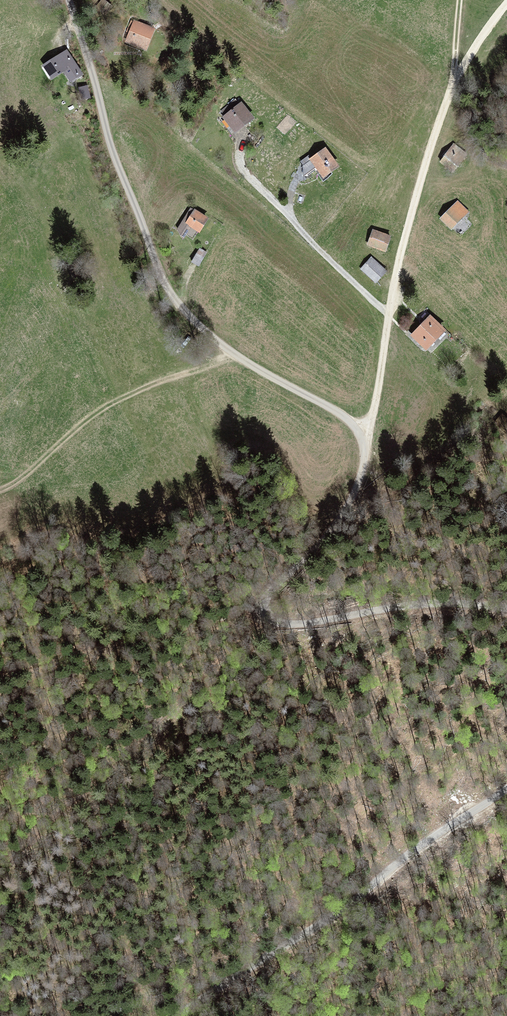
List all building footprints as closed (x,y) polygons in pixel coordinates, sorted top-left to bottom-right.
[(107,12),(113,5),(107,0),(104,0),(99,6),(107,12)] [(156,28),(133,20),(131,27),(134,28),(130,39),(140,43),(140,44),(149,47),(156,28)] [(68,52),(47,65),(54,75),(65,68),(74,81),(84,75),(68,52)] [(81,88),(84,100),(91,99),(89,86),(81,88)] [(236,128),(251,117),(241,104),(236,108),(232,102),(222,110),(236,128)] [(453,140),(438,156),(451,167),(466,151),(453,140)] [(326,148),(312,158),(317,165),(323,174),(337,165),(326,148)] [(303,175),(317,165),(312,158),(309,154),(301,159),(304,164),(303,164),(303,175)] [(442,217),(453,226),(467,209),(457,200),(442,217)] [(179,235),(188,223),(196,212),(189,207),(175,227),(179,235)] [(204,218),(196,212),(188,223),(196,229),(204,218)] [(371,229),(366,243),(384,249),(389,235),(371,229)] [(191,261),(197,265),(205,251),(198,248),(191,261)] [(364,270),(376,280),(384,271),(372,260),(364,270)] [(431,316),(422,325),(436,338),(444,329),(431,316)] [(428,347),(436,338),(422,325),(414,334),(428,347)] [(504,416),(497,424),(506,433),(506,418),(504,416)]
